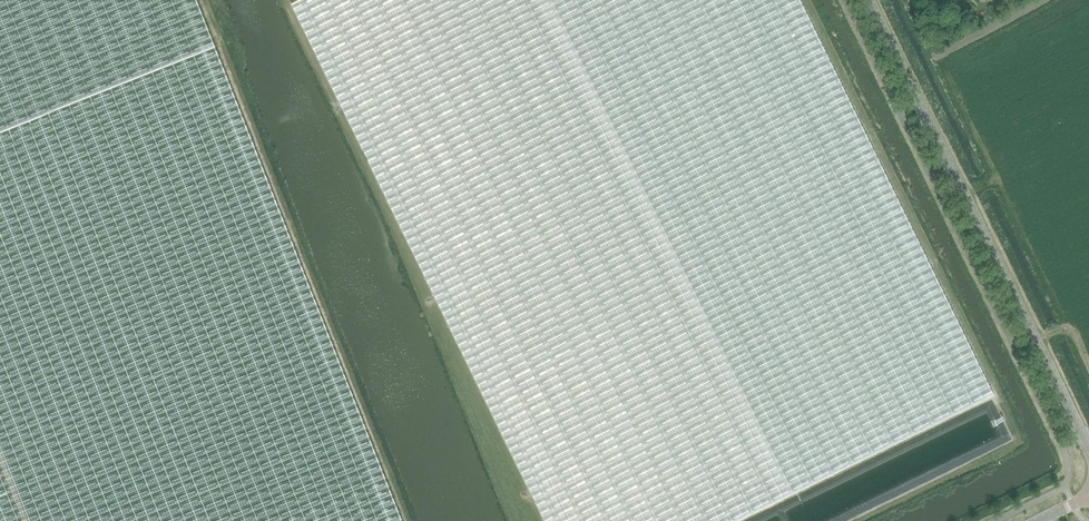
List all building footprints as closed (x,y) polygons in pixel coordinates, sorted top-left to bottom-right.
[(196,0),(0,0),(0,520),(402,520),(196,0)] [(994,395),(800,0),(299,0),(292,3),(546,520),(736,520),(994,395)]
